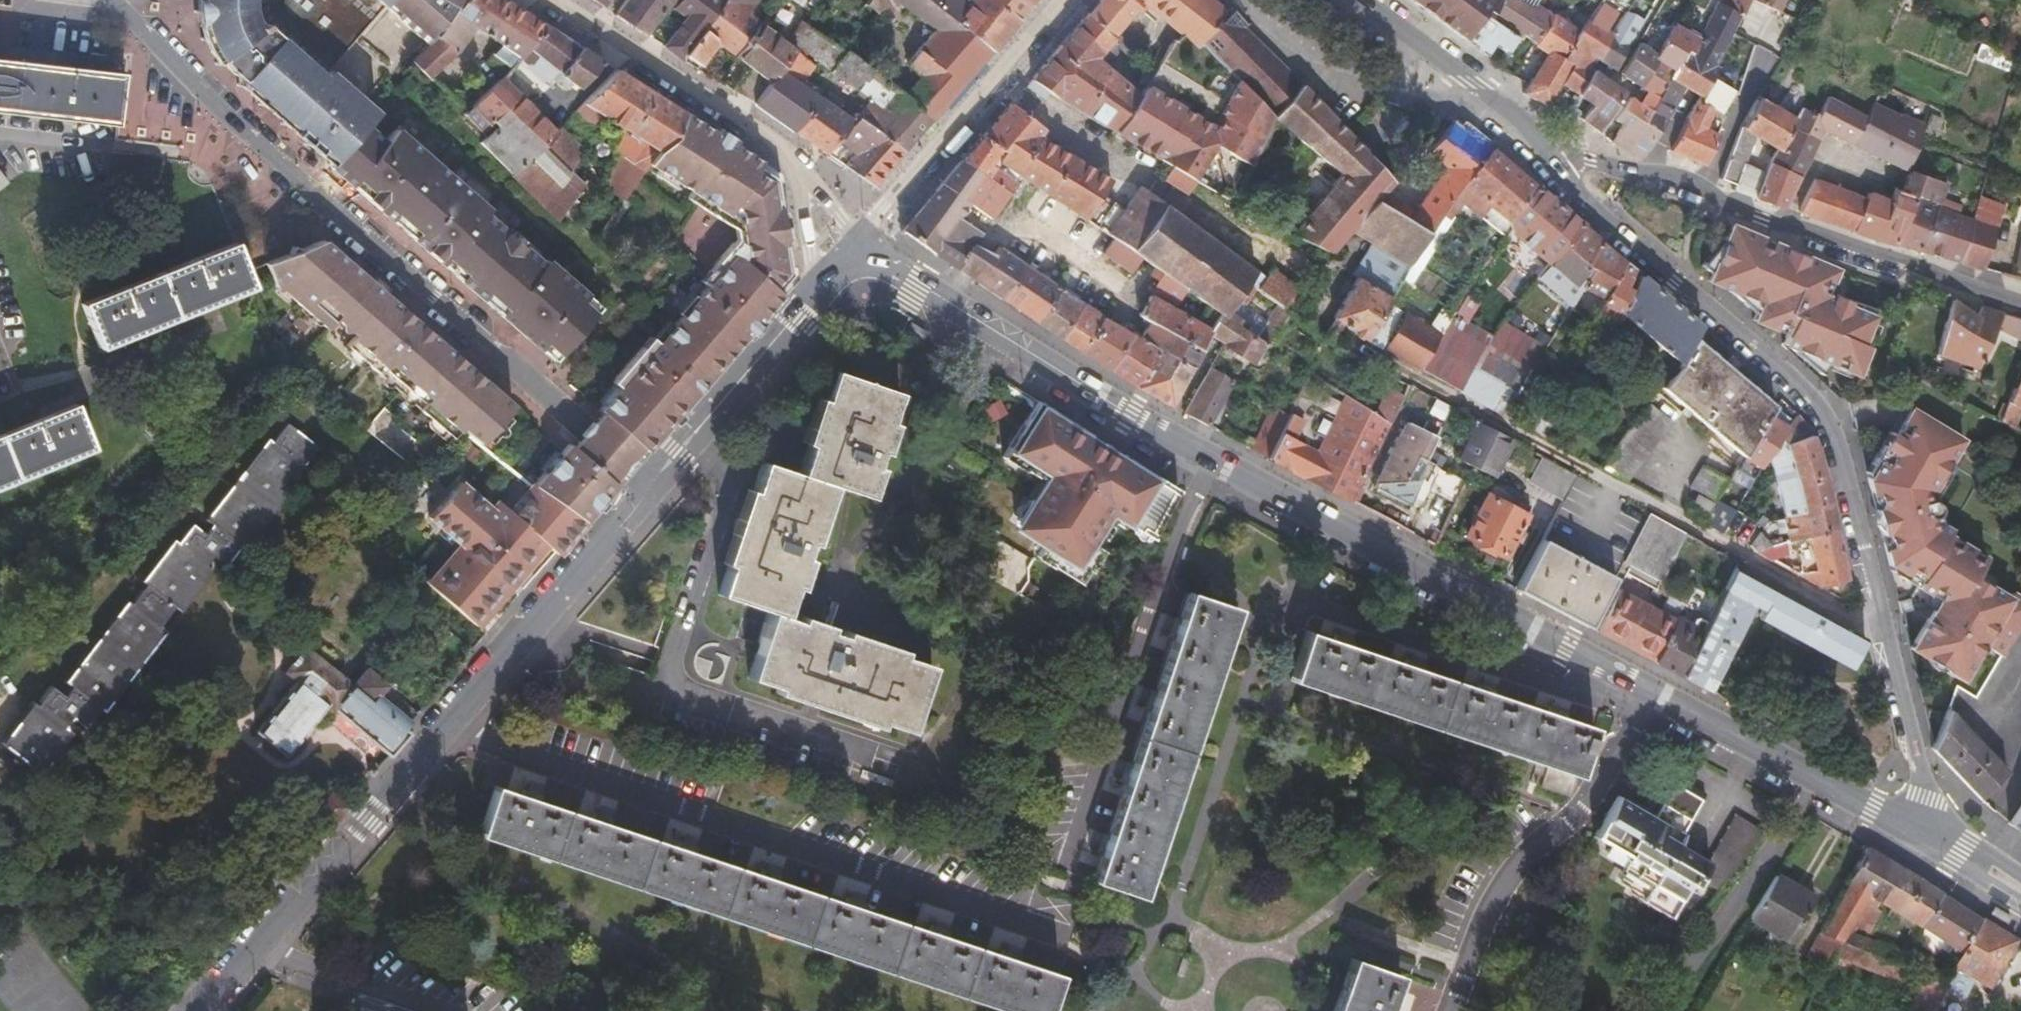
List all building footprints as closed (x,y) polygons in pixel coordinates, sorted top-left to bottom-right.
[(196,5),(196,14),(198,24),(201,36),(205,45),(210,55),(217,64),(221,61),(228,68),(234,74),(241,80),(238,84),(257,101),(329,165),(366,125),(376,113),(328,71),(383,6),(388,0),(196,0),(196,5)] [(383,6),(429,45),(436,37),(465,0),(388,0),(383,6)] [(436,37),(429,45),(410,63),(427,79),(459,47),(475,27),(486,34),(500,44),(523,12),(509,4),(504,0),(465,0),(436,37)] [(603,9),(609,0),(589,0),(603,9)] [(646,37),(673,0),(627,0),(615,17),(646,37)] [(682,59),(685,55),(702,32),(725,0),(681,0),(673,10),(684,18),(664,47),(682,59)] [(736,56),(759,23),(747,15),(758,0),(725,0),(702,32),(717,42),(736,56)] [(992,50),(927,0),(869,0),(864,6),(884,23),(898,5),(933,29),(905,66),(919,76),(905,94),(933,117),(992,50)] [(1035,0),(972,0),(970,3),(967,0),(927,0),(992,50),(1027,10),(1035,0)] [(1099,2),(1125,24),(1143,6),(1181,36),(1196,47),(1199,45),(1238,84),(1232,93),(1246,103),(1250,96),(1275,119),(1302,87),(1243,28),(1228,13),(1222,7),(1212,0),(1101,0),(1099,2)] [(1458,40),(1476,14),(1481,18),(1492,3),(1488,0),(1405,0),(1448,33),(1458,40)] [(1544,13),(1531,5),(1526,1),(1523,7),(1512,0),(1494,0),(1492,3),(1481,18),(1509,36),(1512,31),(1526,41),(1544,13)] [(1657,118),(1675,83),(1692,93),(1701,76),(1707,65),(1702,62),(1720,32),(1731,12),(1739,0),(1710,0),(1692,34),(1689,39),(1682,52),(1674,48),(1643,109),(1657,118)] [(1765,10),(1770,0),(1745,0),(1765,10)] [(1099,2),(1088,15),(1114,37),(1125,24),(1099,2)] [(547,25),(523,12),(500,44),(485,62),(498,74),(502,81),(503,81),(518,62),(547,25)] [(1540,105),(1543,100),(1553,83),(1564,65),(1555,59),(1573,31),(1544,13),(1526,41),(1540,51),(1519,85),(1515,92),(1540,105)] [(1469,48),(1477,55),(1485,43),(1498,52),(1509,36),(1481,18),(1476,14),(1458,40),(1469,48)] [(1115,43),(1114,37),(1088,15),(1033,79),(1051,93),(1058,98),(1116,133),(1138,94),(1104,66),(1117,51),(1115,43)] [(1581,19),(1573,31),(1555,59),(1564,65),(1553,83),(1571,94),(1583,72),(1575,67),(1583,53),(1590,58),(1604,32),(1581,19)] [(800,21),(787,43),(793,48),(779,69),(800,84),(814,63),(803,56),(805,52),(816,32),(805,25),(800,21)] [(731,89),(755,104),(779,69),(793,48),(787,43),(761,25),(759,23),(736,56),(738,57),(748,65),(731,89)] [(1631,100),(1643,109),(1674,48),(1682,52),(1689,39),(1661,24),(1648,50),(1644,57),(1630,83),(1640,89),(1631,100)] [(580,47),(547,25),(518,62),(525,66),(550,84),(559,72),(580,47)] [(700,65),(717,42),(702,32),(685,55),(700,65)] [(843,51),(816,32),(805,52),(832,71),(843,51)] [(1604,32),(1590,58),(1607,68),(1621,43),(1604,32)] [(1175,39),(1158,64),(1261,145),(1274,120),(1275,119),(1250,96),(1246,103),(1232,93),(1238,84),(1199,45),(1196,47),(1181,36),(1177,41),(1175,39)] [(1630,83),(1644,57),(1627,46),(1612,72),(1630,83)] [(603,61),(580,47),(559,72),(579,88),(603,61)] [(124,80),(126,66),(0,51),(0,64),(124,80)] [(905,151),(933,117),(905,94),(843,51),(832,71),(871,98),(859,115),(905,151)] [(221,61),(217,64),(238,84),(241,80),(234,74),(228,68),(221,61)] [(67,122),(119,127),(124,80),(0,64),(0,113),(67,122)] [(1261,145),(1158,64),(1144,86),(1138,94),(1116,133),(1174,167),(1193,178),(1194,179),(1215,145),(1249,166),(1261,145)] [(755,104),(797,133),(821,99),(800,84),(779,69),(755,104)] [(685,113),(615,70),(586,100),(574,112),(592,124),(602,114),(633,134),(646,143),(641,150),(636,146),(631,154),(647,165),(649,162),(656,152),(676,136),(685,113)] [(1583,72),(1571,94),(1585,103),(1599,81),(1583,72)] [(1701,76),(1692,93),(1661,148),(1694,162),(1706,133),(1694,127),(1703,109),(1710,113),(1721,93),(1707,85),(1709,80),(1701,76)] [(1033,79),(1023,91),(1042,104),(1051,93),(1033,79)] [(465,114),(487,135),(497,127),(494,124),(520,99),(503,81),(502,81),(465,114)] [(1599,81),(1585,103),(1578,113),(1594,123),(1614,90),(1599,81)] [(1346,131),(1302,87),(1275,119),(1279,123),(1341,177),(1291,234),(1330,254),(1352,229),(1375,203),(1384,192),(1394,181),(1350,135),(1346,131)] [(1632,154),(1636,156),(1657,118),(1643,109),(1631,100),(1623,95),(1609,116),(1615,120),(1603,139),(1606,142),(1632,154)] [(1723,188),(1748,198),(1760,173),(1734,166),(1749,136),(1772,147),(1782,126),(1784,121),(1759,104),(1751,98),(1728,141),(1727,143),(1715,168),(1730,174),(1726,183),(1723,188)] [(1791,108),(1807,115),(1812,105),(1795,98),(1791,108)] [(1815,98),(1812,105),(1807,115),(1817,119),(1826,103),(1815,98)] [(530,108),(520,99),(494,124),(497,127),(487,135),(479,143),(496,159),(542,120),(530,108)] [(797,133),(825,153),(850,119),(821,99),(797,133)] [(1813,131),(1843,143),(1857,117),(1826,103),(1817,119),(1807,115),(1791,108),(1784,121),(1782,126),(1807,141),(1813,131)] [(1865,103),(1857,117),(1843,143),(1900,167),(1910,141),(1916,125),(1865,103)] [(1011,104),(982,137),(1002,152),(998,159),(1022,176),(1115,239),(1128,248),(1131,250),(1163,205),(1154,197),(1140,188),(1124,211),(1100,196),(1109,182),(1038,138),(1043,130),(1011,104)] [(874,186),(905,151),(859,115),(855,112),(850,119),(825,153),(874,186)] [(704,125),(685,113),(676,136),(656,152),(649,162),(660,169),(659,171),(677,183),(679,181),(685,184),(690,157),(704,125)] [(1935,120),(1922,114),(1915,132),(1928,138),(1935,120)] [(542,120),(496,159),(512,173),(554,132),(542,120)] [(1454,121),(1428,153),(1446,169),(1418,217),(1407,212),(1409,208),(1384,192),(1375,203),(1433,237),(1466,185),(1489,150),(1469,134),(1454,121)] [(366,125),(329,165),(358,193),(389,219),(394,214),(415,232),(410,238),(440,264),(445,258),(503,308),(499,314),(550,356),(566,336),(573,336),(571,330),(576,325),(581,325),(581,320),(596,302),(543,256),(539,260),(481,211),(484,206),(395,130),(386,140),(366,125)] [(603,411),(642,446),(646,450),(783,291),(776,285),(789,269),(781,223),(774,192),(773,178),(771,177),(753,166),(758,159),(704,125),(690,157),(685,184),(691,188),(689,194),(735,223),(736,229),(736,235),(700,278),(706,283),(696,295),(693,293),(677,311),(679,313),(657,340),(652,337),(617,387),(599,407),(603,411)] [(1790,176),(1807,141),(1782,126),(1772,147),(1764,163),(1790,176)] [(559,218),(565,210),(582,186),(570,175),(578,145),(558,128),(554,132),(512,173),(559,218)] [(623,149),(631,154),(636,146),(641,150),(646,143),(633,134),(623,149)] [(982,137),(962,161),(1009,193),(1018,181),(994,166),(998,159),(1002,152),(982,137)] [(631,154),(623,149),(621,153),(628,158),(631,154)] [(1540,193),(1489,150),(1466,185),(1481,198),(1487,203),(1486,204),(1492,210),(1514,227),(1540,193)] [(624,198),(626,195),(647,165),(631,154),(628,158),(621,153),(601,183),(624,198)] [(776,171),(758,159),(753,166),(771,177),(776,171)] [(1009,193),(962,161),(931,195),(946,206),(955,193),(969,203),(967,206),(988,224),(1009,193)] [(1773,208),(1774,205),(1779,195),(1780,194),(1790,176),(1764,163),(1760,173),(1748,198),(1773,208)] [(1193,178),(1174,167),(1164,182),(1183,193),(1193,178)] [(1730,174),(1715,168),(1710,178),(1726,183),(1730,174)] [(1895,191),(1902,193),(1916,198),(1925,177),(1904,168),(1898,182),(1895,191)] [(1931,179),(1925,177),(1916,198),(1933,205),(1939,189),(1929,185),(1931,179)] [(1842,230),(1844,231),(1856,200),(1805,181),(1790,211),(1842,230)] [(1487,203),(1481,198),(1466,185),(1433,237),(1414,267),(1404,283),(1415,289),(1466,209),(1483,223),(1492,210),(1486,204),(1487,203)] [(1863,237),(1886,244),(1899,202),(1902,193),(1895,191),(1884,187),(1879,202),(1858,195),(1856,200),(1844,231),(1863,237)] [(900,229),(933,254),(959,217),(967,206),(969,203),(955,193),(946,206),(931,195),(900,229)] [(1561,210),(1540,193),(1514,227),(1510,232),(1550,265),(1556,259),(1581,227),(1561,210)] [(611,215),(619,219),(632,199),(626,195),(624,198),(611,215)] [(1886,244),(1910,251),(1927,212),(1899,202),(1886,244)] [(1414,267),(1433,237),(1375,203),(1352,229),(1381,247),(1414,267)] [(1163,205),(1131,250),(1142,258),(1155,268),(1163,274),(1180,285),(1186,290),(1225,317),(1228,312),(1237,297),(1245,283),(1256,290),(1263,277),(1163,205)] [(1910,251),(1949,262),(1966,220),(1963,218),(1962,222),(1929,208),(1927,212),(1910,251)] [(415,232),(394,214),(389,219),(410,238),(415,232)] [(933,254),(960,271),(974,247),(981,235),(959,217),(933,254)] [(1949,262),(1972,269),(1990,232),(1966,220),(1949,262)] [(1830,278),(1825,276),(1815,272),(1817,266),(1818,264),(1797,257),(1723,225),(1700,280),(1717,291),(1746,315),(1745,320),(1776,336),(1773,346),(1818,364),(1848,377),(1858,349),(1851,347),(1866,309),(1825,294),(1830,278)] [(1596,240),(1581,227),(1556,259),(1584,283),(1589,273),(1582,268),(1596,240)] [(1106,254),(1119,262),(1128,248),(1115,239),(1106,254)] [(324,240),(265,263),(275,290),(280,289),(327,331),(335,323),(352,338),(344,347),(376,374),(382,369),(422,404),(417,409),(450,438),(460,427),(480,443),(514,404),(385,293),(371,281),(324,240)] [(1624,264),(1596,240),(1582,268),(1589,273),(1584,283),(1574,302),(1595,314),(1624,264)] [(257,287),(251,269),(241,244),(88,304),(104,346),(257,287)] [(960,271),(980,284),(996,255),(974,247),(960,271)] [(980,284),(1003,299),(1025,265),(1000,247),(996,255),(980,284)] [(1404,283),(1414,267),(1381,247),(1361,280),(1393,300),(1404,283)] [(1128,248),(1119,262),(1134,272),(1142,258),(1131,250),(1128,248)] [(503,308),(445,258),(440,264),(499,314),(503,308)] [(1632,270),(1624,264),(1595,314),(1591,322),(1610,333),(1620,316),(1631,293),(1623,287),(1632,270)] [(1003,299),(1039,323),(1060,288),(1025,265),(1003,299)] [(1534,284),(1537,280),(1543,273),(1533,266),(1525,277),(1534,284)] [(1826,270),(1817,266),(1815,272),(1825,276),(1826,270)] [(1150,277),(1158,282),(1163,274),(1155,268),(1150,277)] [(783,291),(792,280),(789,269),(776,285),(783,291)] [(1258,291),(1260,292),(1277,303),(1290,312),(1293,313),(1304,295),(1269,273),(1258,291)] [(390,288),(376,276),(371,281),(385,293),(390,288)] [(1699,326),(1639,276),(1631,293),(1620,316),(1679,362),(1693,340),(1699,326)] [(1338,322),(1367,341),(1389,306),(1393,300),(1361,280),(1335,320),(1338,322)] [(1569,310),(1574,302),(1537,280),(1534,284),(1530,289),(1569,310)] [(1245,283),(1237,297),(1252,307),(1260,292),(1258,291),(1256,290),(1245,283)] [(1186,290),(1180,285),(1175,293),(1181,298),(1186,290)] [(1039,323),(1061,337),(1083,303),(1060,288),(1039,323)] [(1186,290),(1181,298),(1195,308),(1197,305),(1211,315),(1209,318),(1220,326),(1225,317),(1186,290)] [(1214,335),(1148,299),(1140,316),(1150,322),(1203,352),(1214,335)] [(1943,301),(1943,304),(1926,354),(1968,369),(1985,332),(1993,314),(1972,307),(1966,319),(1943,301)] [(1574,302),(1569,310),(1591,322),(1595,314),(1574,302)] [(1061,337),(1083,351),(1104,317),(1083,303),(1061,337)] [(1230,343),(1259,357),(1269,341),(1272,342),(1290,312),(1277,303),(1261,331),(1228,312),(1225,317),(1220,326),(1214,335),(1230,343)] [(1438,338),(1389,306),(1367,341),(1392,355),(1399,341),(1427,357),(1433,347),(1438,338)] [(2013,319),(1993,314),(1985,332),(2003,340),(2013,319)] [(1490,337),(1452,316),(1438,338),(1433,347),(1517,393),(1545,349),(1501,323),(1490,337)] [(1083,351),(1112,370),(1129,334),(1104,317),(1083,351)] [(2013,319),(2003,340),(2013,345),(2020,328),(2020,322),(2013,319)] [(1203,352),(1150,322),(1141,341),(1154,350),(1156,345),(1195,367),(1203,352)] [(1112,370),(1140,388),(1149,363),(1154,350),(1141,341),(1129,334),(1112,370)] [(617,387),(652,337),(649,335),(610,381),(616,386),(599,407),(617,387)] [(1768,423),(1771,418),(1777,411),(1751,389),(1731,372),(1693,340),(1679,362),(1658,389),(1711,432),(1735,453),(1743,459),(1768,423)] [(1419,370),(1427,357),(1399,341),(1392,355),(1419,370)] [(1154,350),(1149,363),(1184,384),(1195,367),(1156,345),(1154,350)] [(1427,357),(1419,370),(1502,415),(1517,393),(1433,347),(1427,357)] [(1991,417),(1996,419),(2002,406),(2009,409),(2019,389),(2020,390),(2020,350),(1991,417)] [(1140,388),(1171,406),(1184,384),(1149,363),(1140,388)] [(1185,414),(1209,426),(1234,381),(1212,368),(1185,414)] [(1309,377),(1305,386),(1342,407),(1347,399),(1309,377)] [(723,598),(784,619),(805,627),(849,501),(865,506),(902,402),(839,380),(803,483),(768,471),(723,598)] [(1388,424),(1402,396),(1387,388),(1373,415),(1388,424)] [(1086,434),(1031,398),(1001,448),(1035,470),(1001,524),(1067,565),(1101,512),(1145,540),(1176,491),(1118,454),(1114,460),(1082,440),(1086,434)] [(1269,458),(1350,502),(1388,424),(1373,415),(1347,399),(1342,407),(1329,433),(1324,431),(1321,437),(1288,419),(1287,420),(1269,458)] [(93,445),(77,404),(0,434),(0,482),(93,445)] [(1599,467),(1629,483),(1670,423),(1644,406),(1614,440),(1599,467)] [(2002,636),(2019,608),(1999,595),(1997,599),(1962,578),(1974,559),(1958,550),(1955,554),(1933,542),(1936,537),(1939,531),(1920,520),(1925,517),(1927,514),(1928,509),(1926,504),(1922,500),(1916,497),(1909,498),(1948,437),(1902,410),(1882,443),(1876,439),(1855,473),(1878,573),(1926,602),(1896,650),(1948,681),(1969,646),(1988,658),(2002,636)] [(612,480),(642,446),(603,411),(574,445),(612,480)] [(1777,411),(1771,418),(1787,429),(1792,423),(1780,415),(1777,411)] [(1247,447),(1269,458),(1287,420),(1277,415),(1270,427),(1261,422),(1247,447)] [(1812,435),(1797,416),(1792,423),(1787,429),(1802,440),(1813,436),(1812,435)] [(1768,423),(1743,459),(1744,460),(1761,471),(1770,456),(1787,429),(1771,418),(1768,423)] [(1405,502),(1425,460),(1439,430),(1425,423),(1422,430),(1406,421),(1374,487),(1405,502)] [(1492,431),(1477,422),(1461,455),(1476,462),(1492,431)] [(1828,485),(1813,436),(1802,440),(1787,429),(1770,456),(1775,477),(1783,520),(1832,506),(1828,485)] [(1507,439),(1492,431),(1476,462),(1492,470),(1507,439)] [(616,484),(612,480),(574,445),(568,442),(538,478),(534,475),(530,479),(532,481),(584,521),(616,484)] [(13,757),(53,788),(84,746),(77,740),(85,730),(95,737),(109,719),(114,722),(175,640),(168,635),(181,617),(188,621),(219,580),(212,575),(221,564),(233,573),(246,554),(235,545),(293,467),(274,453),(215,529),(219,533),(212,543),(199,534),(185,554),(182,551),(150,593),(154,596),(140,615),(136,611),(75,693),(81,697),(74,707),(62,698),(46,717),(44,716),(13,757)] [(1425,460),(1405,502),(1411,505),(1431,464),(1425,460)] [(1575,476),(1545,460),(1534,481),(1564,497),(1575,476)] [(1717,504),(1718,503),(1731,481),(1706,467),(1691,490),(1717,504)] [(1467,482),(1442,469),(1431,490),(1456,503),(1467,482)] [(555,555),(584,521),(532,481),(505,513),(494,503),(489,509),(460,483),(428,519),(458,544),(425,583),(476,626),(545,546),(555,555)] [(1507,505),(1511,497),(1492,486),(1487,495),(1507,505)] [(1507,505),(1487,495),(1467,534),(1505,554),(1526,515),(1507,505)] [(1530,507),(1511,497),(1507,505),(1526,515),(1530,507)] [(1707,522),(1715,508),(1699,499),(1691,513),(1707,522)] [(1706,524),(1723,533),(1735,513),(1718,503),(1717,504),(1715,508),(1707,522),(1706,524)] [(1837,527),(1832,506),(1783,520),(1788,543),(1808,537),(1837,527)] [(1660,584),(1685,535),(1649,516),(1622,567),(1659,586),(1660,584)] [(1849,580),(1837,527),(1808,537),(1812,553),(1801,556),(1805,572),(1797,575),(1821,588),(1849,580)] [(1757,553),(1770,549),(1761,534),(1751,546),(1757,553)] [(1958,550),(1936,537),(1933,542),(1955,554),(1958,550)] [(1516,589),(1589,627),(1615,579),(1542,540),(1516,589)] [(1682,677),(1708,691),(1753,603),(1764,609),(1761,615),(1853,663),(1855,659),(1866,638),(1736,569),(1704,633),(1682,677)] [(1660,584),(1659,586),(1656,592),(1683,607),(1687,599),(1660,584)] [(1597,631),(1656,663),(1676,621),(1618,591),(1597,631)] [(1092,882),(1139,897),(1231,610),(1185,594),(1092,882)] [(1897,600),(1885,603),(1888,614),(1900,612),(1897,600)] [(1656,663),(1682,677),(1704,633),(1677,618),(1676,621),(1656,663)] [(805,627),(784,619),(759,690),(925,748),(950,677),(805,627)] [(303,633),(290,623),(276,640),(289,650),(303,633)] [(1123,640),(1107,635),(1100,655),(1117,660),(1123,640)] [(1589,731),(1303,635),(1287,683),(1334,699),(1531,765),(1528,777),(1539,781),(1537,792),(1566,801),(1589,731)] [(405,728),(419,712),(394,693),(381,708),(372,701),(385,685),(365,669),(352,685),(305,647),(285,672),(297,683),(258,731),(287,755),(328,705),(391,756),(411,732),(405,728)] [(1935,768),(1969,801),(1992,773),(1933,712),(1919,746),(1917,750),(1935,768)] [(2012,734),(2020,738),(2020,713),(2012,734)] [(1723,885),(1758,841),(1768,824),(1741,810),(1711,861),(1696,853),(1698,851),(1690,846),(1688,849),(1679,844),(1710,789),(1682,774),(1660,813),(1656,820),(1648,815),(1652,808),(1623,792),(1600,832),(1635,852),(1630,862),(1642,869),(1639,876),(1653,885),(1650,891),(1678,907),(1695,879),(1700,882),(1705,875),(1723,885)] [(2020,790),(1996,824),(1995,827),(2020,845),(2020,787),(2020,790)] [(484,836),(998,1010),(1047,1010),(1059,977),(501,789),(484,836)] [(329,829),(348,806),(332,793),(313,816),(311,815),(287,841),(298,851),(323,824),(329,829)] [(1660,813),(1652,808),(1648,815),(1656,820),(1660,813)] [(1809,961),(1829,969),(1843,944),(1847,937),(1853,927),(1867,906),(1874,895),(1890,862),(1868,849),(1809,961)] [(1944,895),(1890,862),(1874,895),(1867,906),(1878,913),(1879,911),(1883,905),(1895,912),(1892,917),(1915,930),(1897,965),(1843,944),(1829,969),(1825,978),(1895,1006),(1927,930),(1944,895)] [(1790,945),(1815,902),(1777,877),(1750,920),(1790,945)] [(1984,920),(1944,895),(1927,930),(1966,953),(1984,920)] [(1879,911),(1878,913),(1867,906),(1853,927),(1870,936),(1883,913),(1879,911)] [(1985,918),(1984,920),(1966,953),(1948,986),(1969,995),(1979,976),(1995,984),(2020,940),(1985,918)] [(1169,951),(1182,955),(1187,944),(1183,944),(1177,946),(1171,948),(1169,951)] [(1185,982),(1194,959),(1182,955),(1174,979),(1185,982)] [(1829,969),(1809,961),(1804,970),(1825,978),(1829,969)] [(1392,980),(1343,963),(1327,1010),(1382,1010),(1392,980)] [(1913,1010),(1938,1010),(1948,987),(1948,986),(1928,978),(1913,1010)]
